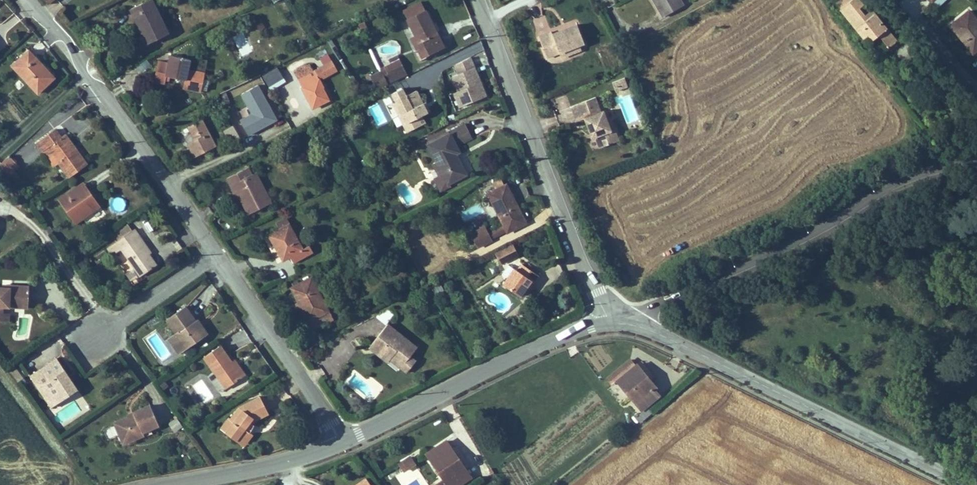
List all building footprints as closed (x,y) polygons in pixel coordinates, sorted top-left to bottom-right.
[(130,9),(141,31),(148,44),(167,34),(149,0),(147,0),(130,9)] [(412,5),(430,39),(449,29),(438,10),(433,0),(421,0),(412,5)] [(878,22),(887,14),(897,26),(904,20),(887,0),(860,0),(878,22)] [(960,8),(976,27),(976,0),(969,0),(960,8)] [(582,32),(592,28),(584,9),(555,22),(554,20),(541,25),(548,40),(550,46),(563,40),(582,32)] [(582,32),(563,40),(565,45),(584,37),(582,32)] [(250,34),(233,34),(233,56),(250,56),(250,34)] [(335,43),(301,61),(317,91),(330,85),(322,70),(326,69),(321,62),(340,53),(335,43)] [(389,62),(381,45),(370,51),(374,59),(366,63),(371,71),(389,62)] [(28,53),(12,68),(35,95),(49,83),(38,69),(41,67),(35,60),(28,53)] [(156,64),(154,76),(165,79),(187,83),(186,89),(203,92),(206,74),(189,71),(191,60),(172,57),(170,66),(156,64)] [(473,58),(449,67),(459,93),(449,96),(455,111),(488,98),(473,58)] [(270,91),(286,82),(278,68),(263,77),(270,91)] [(154,76),(153,82),(164,85),(165,79),(154,76)] [(372,85),(377,94),(380,92),(391,113),(387,115),(392,124),(404,117),(399,109),(414,102),(408,92),(404,95),(399,83),(388,88),(384,79),(372,85)] [(612,83),(614,90),(626,87),(624,80),(612,83)] [(624,126),(616,108),(611,96),(608,97),(602,83),(578,93),(584,108),(591,104),(598,120),(601,119),(603,123),(607,133),(624,126)] [(251,116),(240,121),(247,136),(278,122),(261,86),(242,95),(251,116)] [(380,92),(377,94),(387,115),(391,113),(380,92)] [(375,127),(388,121),(378,103),(366,109),(375,127)] [(458,117),(436,129),(457,166),(477,155),(466,134),(468,133),(465,128),(480,120),(477,114),(472,106),(457,114),(458,117)] [(624,126),(627,125),(620,107),(616,108),(624,126)] [(45,122),(51,131),(56,127),(68,143),(78,157),(97,144),(88,133),(73,113),(69,116),(63,109),(45,122)] [(201,121),(186,128),(192,142),(186,144),(190,152),(193,158),(214,148),(201,121)] [(56,127),(51,131),(63,147),(68,143),(56,127)] [(229,141),(239,140),(237,128),(227,130),(229,141)] [(19,135),(10,143),(16,151),(26,142),(19,135)] [(0,165),(0,167),(15,181),(23,173),(7,157),(0,165)] [(94,164),(69,181),(84,204),(110,186),(101,173),(94,164)] [(496,174),(513,206),(516,213),(535,202),(524,184),(513,164),(496,174)] [(225,182),(233,196),(237,193),(249,215),(271,204),(255,175),(251,178),(246,170),(225,182)] [(237,193),(233,196),(239,206),(245,217),(249,215),(237,193)] [(513,206),(496,214),(499,221),(516,213),(513,206)] [(492,208),(476,216),(484,230),(499,221),(496,214),(492,208)] [(142,210),(128,220),(114,228),(120,237),(128,232),(146,258),(163,247),(156,237),(146,221),(148,219),(142,210)] [(283,216),(272,222),(275,228),(266,233),(275,249),(281,259),(288,255),(293,261),(311,251),(307,244),(302,247),(283,216)] [(148,219),(146,221),(156,237),(158,235),(152,225),(148,219)] [(166,243),(170,252),(180,247),(176,238),(166,243)] [(527,245),(515,261),(533,274),(539,264),(544,258),(547,261),(552,254),(546,249),(536,242),(532,249),(527,245)] [(543,267),(547,261),(544,258),(539,264),(543,267)] [(13,301),(14,291),(14,286),(23,286),(23,279),(41,280),(41,273),(42,264),(16,263),(16,266),(3,265),(2,283),(0,283),(0,300),(13,301)] [(310,276),(291,286),(304,309),(310,320),(311,319),(315,327),(331,318),(327,311),(329,309),(310,276)] [(40,287),(41,280),(23,279),(23,286),(40,287)] [(190,284),(172,298),(182,312),(193,327),(209,316),(198,300),(200,299),(190,284)] [(14,291),(13,301),(22,302),(22,292),(14,291)] [(200,299),(198,300),(209,316),(214,312),(206,302),(203,297),(200,299)] [(377,315),(383,325),(396,317),(391,308),(377,315)] [(184,334),(193,327),(182,312),(173,319),(184,334)] [(421,346),(392,321),(375,341),(392,356),(395,353),(404,361),(402,364),(410,371),(419,360),(414,355),(421,346)] [(229,327),(212,339),(233,369),(250,357),(242,345),(229,327)] [(332,379),(359,351),(344,336),(317,363),(332,379)] [(74,349),(66,339),(42,357),(53,371),(59,367),(70,382),(88,368),(74,349)] [(392,356),(375,341),(372,344),(380,351),(389,359),(392,356)] [(634,347),(613,363),(619,372),(624,367),(647,397),(642,400),(648,408),(659,400),(653,392),(663,384),(658,378),(661,375),(644,353),(640,356),(634,347)] [(59,367),(53,371),(65,386),(70,382),(59,367)] [(245,399),(238,408),(251,419),(259,408),(254,404),(258,399),(263,403),(266,398),(279,393),(276,385),(270,375),(249,384),(241,395),(245,399)] [(169,405),(160,382),(152,385),(136,391),(137,395),(124,400),(131,417),(140,413),(142,416),(153,412),(154,415),(162,411),(161,408),(169,405)] [(239,394),(232,404),(238,408),(245,399),(241,395),(239,394)] [(360,408),(364,400),(353,394),(349,402),(360,408)] [(258,399),(254,404),(259,408),(263,403),(258,399)] [(259,408),(251,419),(255,423),(263,412),(259,408)] [(169,423),(175,433),(183,428),(177,419),(169,423)] [(433,453),(452,477),(444,483),(446,484),(463,484),(478,474),(453,438),(445,444),(433,453)] [(417,456),(407,463),(412,469),(422,462),(417,456)] [(368,475),(354,484),(352,484),(375,484),(368,475)]
